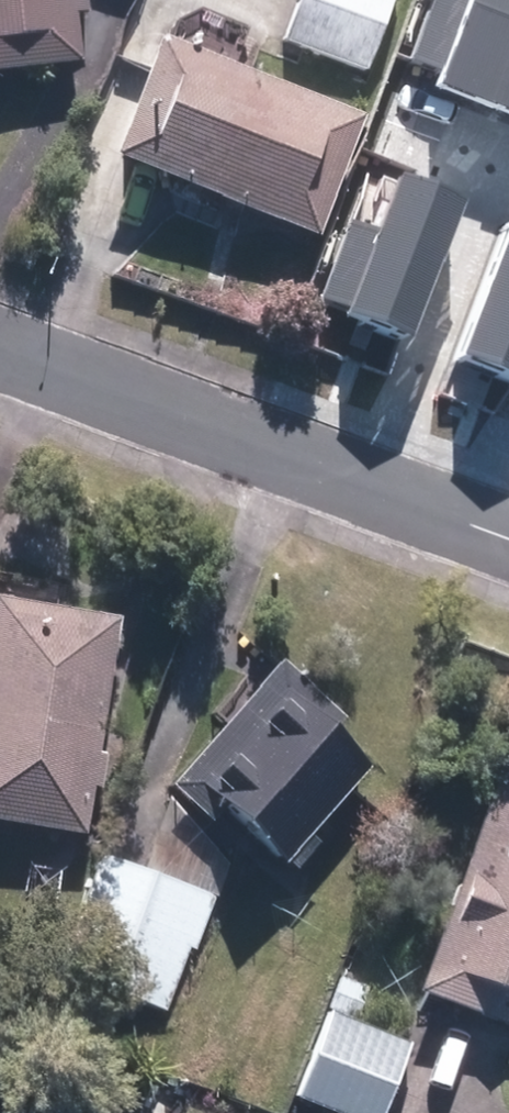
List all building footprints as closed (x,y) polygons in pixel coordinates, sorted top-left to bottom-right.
[(81,39),(77,0),(0,0),(0,47),(81,39)] [(294,28),(373,53),(390,0),(303,0),(294,28)] [(417,60),(454,73),(447,93),(508,115),(508,0),(438,0),(417,60)] [(354,115),(160,36),(115,146),(310,225),(354,115)] [(413,338),(469,195),(407,171),(385,228),(357,217),(326,296),(354,307),(351,313),(413,338)] [(468,351),(508,365),(508,227),(468,351)] [(0,589),(0,815),(84,829),(119,607),(0,589)] [(284,659),(171,783),(206,808),(211,801),(296,861),(382,770),(340,724),(343,713),(284,659)] [(427,988),(508,1019),(508,770),(427,988)] [(208,890),(109,854),(67,968),(165,1005),(208,890)] [(330,1015),(306,1095),(366,1112),(377,1112),(406,1048),(330,1015)]
